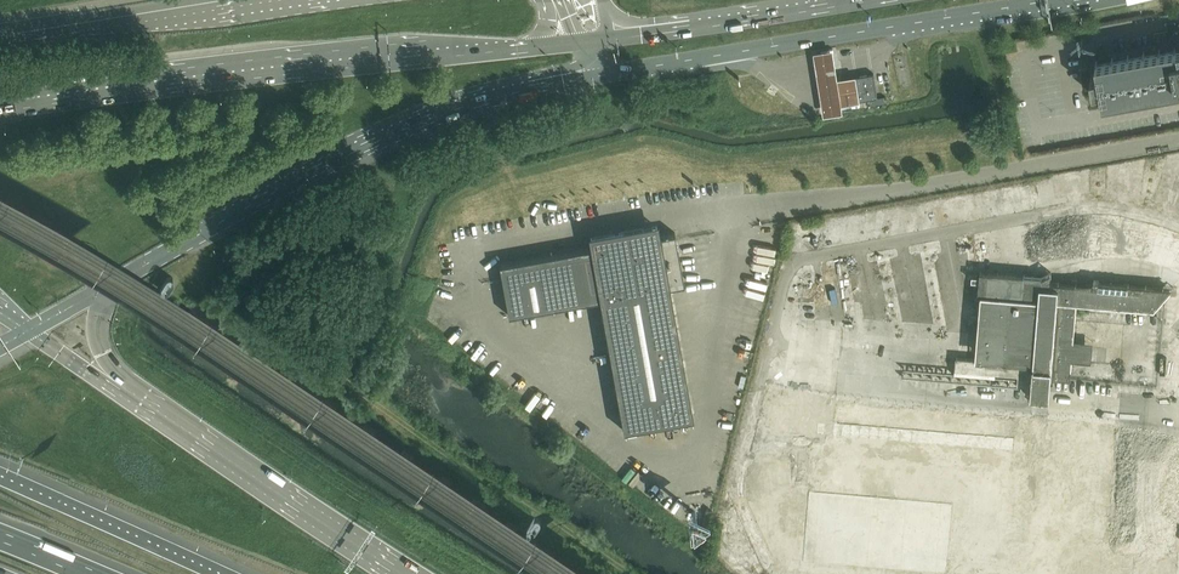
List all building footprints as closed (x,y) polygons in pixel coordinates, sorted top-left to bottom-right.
[(1177,39),(1178,47),(1169,48),(1164,49),(1096,62),(1099,75),(1091,76),(1094,90),(1101,89),(1103,102),(1178,88),(1178,39),(1177,39)] [(833,51),(811,55),(821,115),(841,112),(840,104),(858,101),(854,77),(837,80),(833,51)] [(874,74),(857,76),(855,77),(859,101),(878,98),(874,74)] [(503,264),(505,279),(512,314),(509,315),(509,316),(602,299),(625,428),(623,428),(624,430),(694,418),(693,415),(691,416),(668,287),(684,284),(675,232),(659,235),(657,227),(591,239),(593,247),(499,264),(500,265),(503,264)] [(972,275),(972,281),(980,281),(979,294),(981,295),(976,358),(1035,363),(1033,387),(1032,396),(1051,398),(1051,388),(1052,378),(1060,379),(1061,359),(1073,361),(1075,340),(1078,303),(1155,309),(1165,297),(1174,287),(1094,281),(1094,286),(1052,282),(1052,272),(1042,276),(981,271),(980,275),(972,275)]
